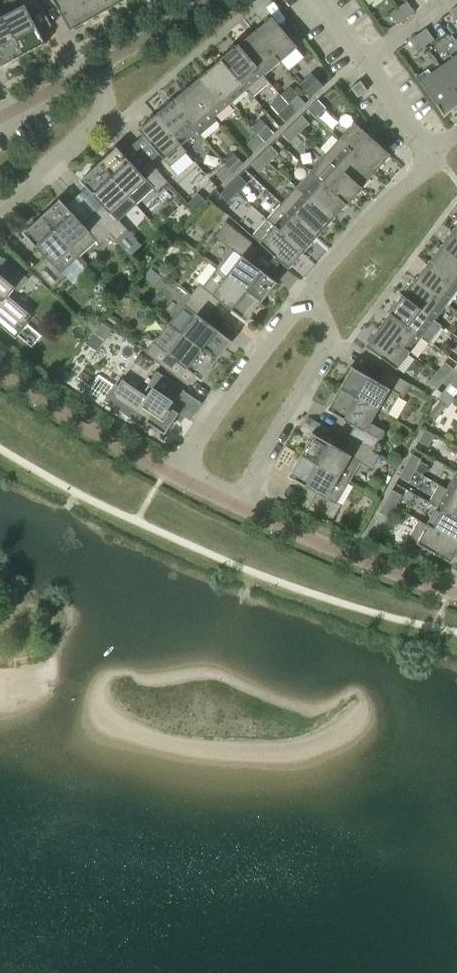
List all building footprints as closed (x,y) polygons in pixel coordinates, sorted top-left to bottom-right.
[(2,16),(23,55),(45,43),(30,14),(42,7),(38,0),(21,0),(23,5),(2,16)] [(79,0),(53,0),(70,30),(90,19),(79,0)] [(90,19),(108,8),(104,0),(79,0),(90,19)] [(108,8),(123,0),(104,0),(108,8)] [(407,2),(398,8),(406,19),(414,12),(407,2)] [(406,19),(398,8),(390,14),(397,25),(406,19)] [(1,66),(5,64),(23,55),(2,16),(0,11),(0,64),(1,66)] [(254,31),(280,61),(297,47),(271,17),(254,31)] [(426,29),(418,35),(425,46),(434,39),(426,29)] [(254,31),(238,45),(263,75),(280,61),(254,31)] [(425,46),(418,35),(409,41),(417,52),(425,46)] [(238,45),(238,44),(220,59),(221,60),(221,59),(247,89),(253,96),(269,82),(263,75),(238,45)] [(441,67),(456,90),(456,56),(441,67)] [(221,60),(205,73),(230,103),(247,89),(221,59),(221,60)] [(441,67),(421,82),(415,74),(414,75),(444,116),(456,107),(456,90),(441,67)] [(205,73),(188,87),(214,117),(230,103),(205,73)] [(312,96),(322,86),(311,74),(301,84),(312,96)] [(358,97),(367,90),(360,81),(351,88),(358,97)] [(188,87),(172,101),(197,131),(204,139),(221,126),(214,117),(188,87)] [(298,95),(288,105),(296,113),(305,104),(298,95)] [(315,118),(326,108),(318,100),(308,110),(315,118)] [(172,101),(155,115),(181,145),(197,131),(172,101)] [(296,113),(288,105),(278,114),(286,122),(296,113)] [(181,145),(155,115),(138,129),(170,167),(187,152),(181,145)] [(292,125),(300,133),(310,124),(302,116),(292,125)] [(260,118),(250,128),(257,135),(266,125),(260,118)] [(354,122),(338,140),(375,172),(390,155),(354,122)] [(266,125),(257,135),(264,143),(274,134),(266,125)] [(300,133),(292,125),(282,134),(290,142),(300,133)] [(264,143),(257,135),(247,144),(255,152),(264,143)] [(338,140),(324,156),(361,188),(361,187),(375,172),(338,140)] [(271,146),(261,155),(268,163),(278,154),(271,146)] [(116,147),(98,164),(136,204),(153,189),(156,192),(167,182),(149,161),(138,171),(116,147)] [(225,165),(233,173),(243,163),(235,155),(225,165)] [(268,163),(261,155),(251,164),(259,172),(268,163)] [(361,188),(324,156),(309,172),(317,178),(346,204),(346,205),(347,205),(362,188),(361,187),(361,188)] [(136,204),(98,164),(83,177),(83,178),(80,180),(84,185),(102,204),(92,214),(110,234),(116,240),(127,230),(118,220),(136,204)] [(233,173),(225,165),(216,174),(223,182),(233,173)] [(239,176),(229,185),(237,193),(247,184),(239,176)] [(317,178),(303,193),(303,194),(332,220),(346,205),(346,204),(317,178)] [(237,193),(229,185),(220,194),(227,202),(237,193)] [(296,187),(281,204),(317,236),(332,220),(303,194),(303,193),(296,187)] [(196,211),(206,201),(197,193),(188,204),(196,211)] [(59,199),(41,216),(79,257),(96,241),(99,244),(110,234),(92,214),(82,223),(59,199)] [(281,204),(267,220),(302,253),(317,236),(281,204)] [(79,257),(41,216),(26,229),(26,230),(23,232),(28,237),(27,237),(45,257),(33,267),(52,288),(65,276),(61,272),(79,257)] [(302,253),(267,220),(252,236),(288,269),(302,253)] [(217,268),(261,302),(276,282),(250,262),(260,249),(226,223),(215,237),(231,249),(217,268)] [(440,248),(456,261),(456,235),(452,231),(440,248)] [(428,264),(456,286),(456,261),(440,248),(428,264)] [(29,279),(0,255),(0,324),(13,335),(16,338),(29,323),(27,321),(31,316),(30,315),(7,296),(14,288),(18,291),(29,279)] [(428,264),(416,280),(447,304),(456,290),(456,286),(428,264)] [(261,302),(217,268),(203,287),(199,284),(191,294),(213,311),(220,301),(241,317),(246,321),(249,318),(261,302)] [(162,277),(153,270),(146,279),(155,286),(162,277)] [(416,280),(403,296),(403,297),(434,320),(447,304),(416,280)] [(213,311),(191,294),(177,312),(190,322),(181,334),(216,360),(231,341),(205,321),(213,311)] [(403,297),(403,296),(402,295),(389,313),(390,314),(391,313),(422,337),(429,342),(442,326),(434,320),(403,297)] [(390,314),(378,330),(409,353),(422,337),(391,313),(390,314)] [(98,350),(112,329),(101,322),(87,343),(98,350)] [(216,360),(181,334),(172,327),(158,345),(154,342),(146,353),(167,370),(175,360),(196,376),(201,380),(203,376),(204,377),(216,360)] [(409,353),(378,330),(366,346),(397,370),(409,353)] [(445,363),(437,373),(446,380),(454,370),(445,363)] [(339,389),(377,411),(387,416),(399,396),(403,398),(411,385),(387,371),(380,384),(352,367),(339,389)] [(175,404),(184,390),(157,372),(147,385),(152,388),(146,397),(121,380),(108,400),(133,417),(144,424),(146,422),(164,434),(178,413),(169,406),(172,402),(175,404)] [(446,380),(437,373),(429,383),(437,390),(446,380)] [(377,411),(339,389),(329,406),(327,410),(333,413),(355,427),(348,438),(372,452),(384,432),(370,424),(377,411)] [(438,399),(440,401),(429,415),(435,420),(446,406),(448,408),(455,400),(444,391),(438,399)] [(428,448),(435,436),(425,431),(419,442),(428,448)] [(313,434),(301,456),(349,483),(360,463),(371,469),(379,456),(372,452),(348,438),(341,450),(313,434)] [(412,455),(405,466),(415,472),(421,460),(412,455)] [(349,483),(301,456),(290,473),(291,473),(289,477),(294,480),(317,493),(310,505),(333,519),(341,506),(337,503),(349,483)] [(415,472),(405,466),(399,478),(409,483),(415,472)] [(447,490),(456,495),(456,473),(447,490)] [(447,490),(439,485),(429,503),(437,508),(456,519),(456,495),(447,490)] [(386,502),(395,507),(402,496),(392,490),(386,502)] [(395,507),(386,502),(379,513),(389,519),(395,507)] [(427,526),(456,543),(456,519),(437,508),(427,526)] [(427,526),(419,521),(409,539),(451,563),(456,553),(456,543),(427,526)] [(370,530),(366,539),(377,544),(381,534),(370,530)]
